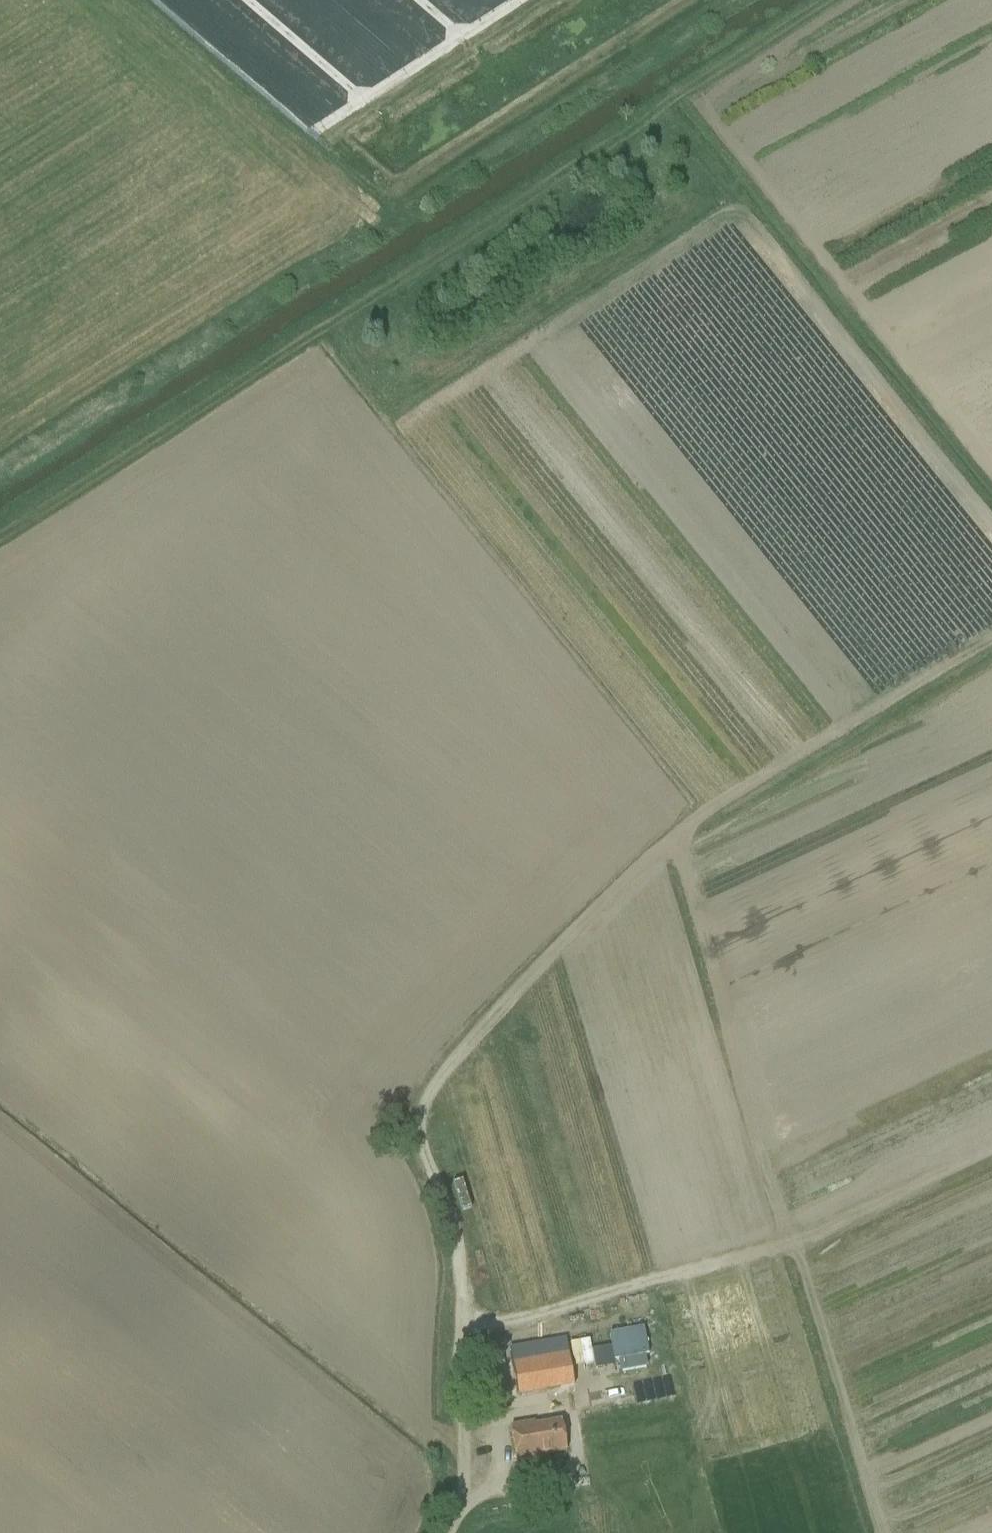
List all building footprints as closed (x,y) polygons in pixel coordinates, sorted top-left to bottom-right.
[(670,1367),(662,1330),(610,1340),(617,1377),(670,1367)] [(496,1362),(503,1396),(546,1391),(548,1403),(576,1398),(574,1383),(588,1380),(582,1355),(569,1357),(567,1349),(496,1362)] [(567,1452),(563,1432),(561,1420),(531,1425),(511,1428),(517,1463),(540,1459),(540,1456),(567,1452)]
